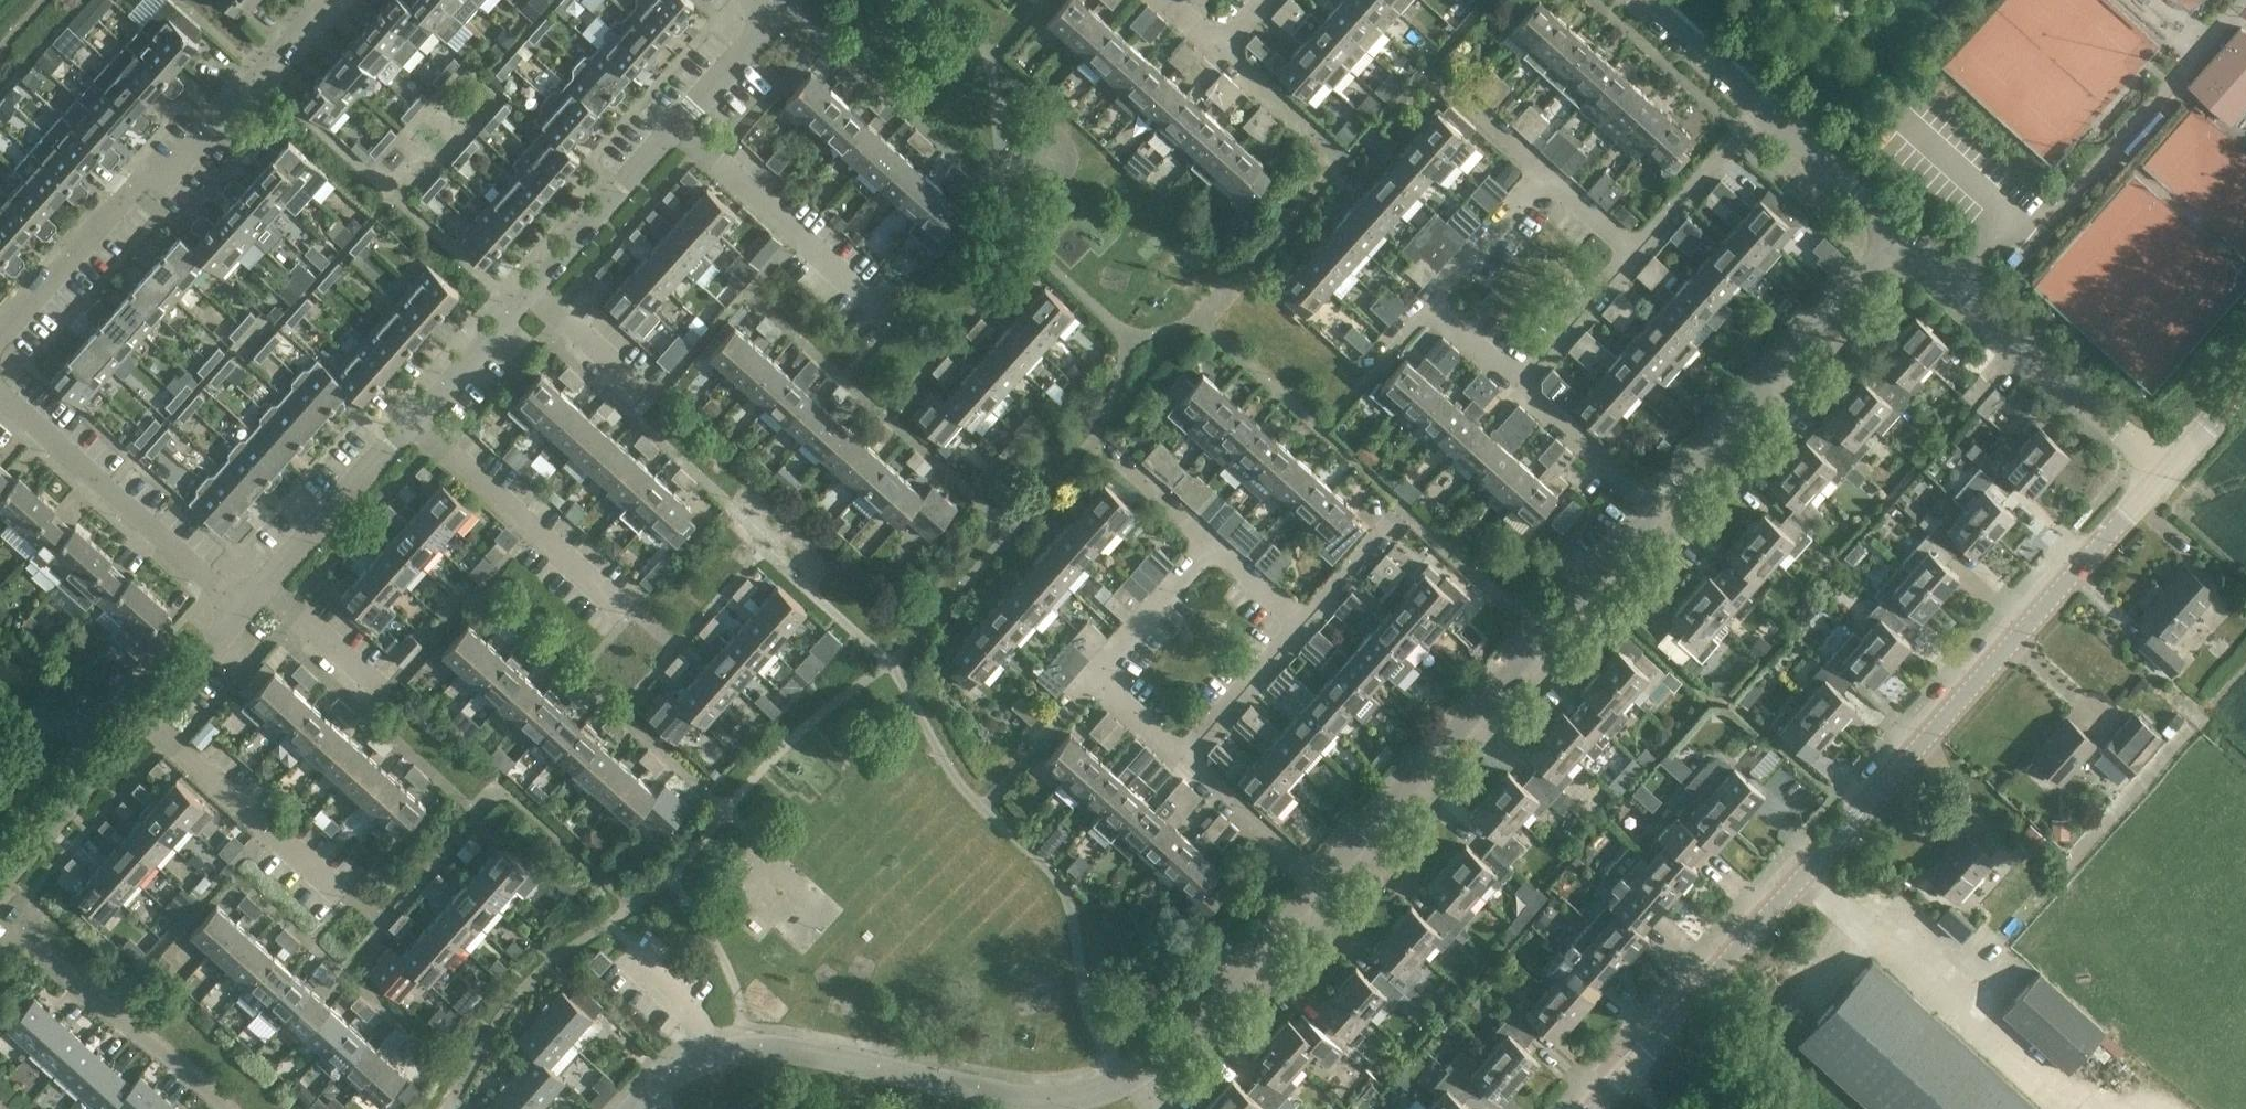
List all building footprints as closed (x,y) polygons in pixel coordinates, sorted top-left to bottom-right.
[(89,1),(97,9),(105,0),(90,0),(89,1)] [(141,25),(182,62),(199,43),(192,37),(201,27),(180,8),(171,0),(164,0),(141,25)] [(233,11),(242,1),(249,6),(254,0),(221,0),(233,11)] [(403,0),(392,0),(383,9),(382,9),(380,12),(418,46),(434,29),(447,41),(447,40),(403,0)] [(438,0),(416,0),(411,5),(404,0),(403,0),(447,40),(463,23),(438,0)] [(474,0),(438,0),(463,23),(479,5),(474,0)] [(541,9),(547,2),(545,0),(537,0),(534,3),(541,9)] [(653,0),(639,0),(640,8),(633,15),(661,40),(670,29),(674,33),(679,33),(684,28),(653,0)] [(684,28),(688,23),(688,18),(684,14),(694,3),(690,0),(653,0),(684,28)] [(1066,38),(1092,9),(1082,0),(1065,0),(1047,20),(1066,38)] [(1300,25),(1310,14),(1293,0),(1286,0),(1280,7),(1300,25)] [(1349,0),(1341,0),(1328,15),(1366,49),(1382,30),(1349,0)] [(1387,0),(1349,0),(1382,30),(1399,11),(1387,0)] [(1399,11),(1409,0),(1387,0),(1399,11)] [(1529,11),(1519,3),(1512,3),(1504,12),(1504,19),(1531,44),(1522,55),(1523,56),(1558,17),(1540,0),(1538,0),(1529,11)] [(1139,32),(1157,12),(1147,3),(1129,23),(1139,32)] [(1280,7),(1271,17),(1292,35),(1300,25),(1280,7)] [(1092,9),(1066,38),(1085,54),(1111,25),(1092,9)] [(418,46),(380,12),(377,15),(378,15),(365,30),(402,64),(418,46)] [(1149,41),(1167,21),(1157,12),(1139,32),(1149,41)] [(555,19),(549,13),(538,25),(545,31),(555,19)] [(619,22),(613,29),(652,63),(656,58),(656,54),(652,50),(661,40),(633,15),(627,22),(619,22)] [(1366,49),(1328,15),(1311,34),(1349,67),(1366,49)] [(1558,17),(1523,56),(1542,73),(1577,33),(1558,17)] [(141,26),(126,42),(180,91),(184,86),(184,81),(173,72),(182,62),(141,25),(141,26)] [(545,31),(538,25),(527,37),(534,43),(545,31)] [(1111,25),(1085,54),(1076,64),(1095,81),(1104,71),(1130,42),(1111,25)] [(2242,26),(2191,83),(2220,109),(2231,96),(2245,108),(2245,107),(2245,29),(2242,26)] [(498,33),(510,44),(516,38),(504,27),(498,33)] [(652,63),(613,29),(607,35),(608,43),(602,50),(629,75),(638,65),(643,69),(647,68),(652,63)] [(402,64),(365,30),(351,45),(350,44),(348,47),(376,73),(386,82),(402,64)] [(1577,33),(1542,73),(1560,90),(1596,50),(1577,33)] [(1349,67),(1311,34),(1294,53),(1323,78),(1332,86),(1349,67)] [(1255,35),(1246,45),(1266,63),(1275,53),(1255,35)] [(1177,66),(1194,46),(1185,37),(1167,57),(1177,66)] [(180,91),(136,53),(126,42),(109,61),(150,97),(159,87),(170,97),(175,96),(180,91)] [(1130,42),(1104,71),(1122,88),(1148,59),(1130,42)] [(43,52),(36,59),(44,66),(52,73),(65,59),(49,45),(43,52)] [(1187,74),(1204,55),(1194,46),(1177,66),(1187,74)] [(376,73),(348,47),(345,50),(346,51),(333,66),(360,91),(376,73)] [(523,55),(517,49),(506,61),(513,67),(523,55)] [(587,58),(581,64),(620,99),(625,94),(624,89),(620,85),(629,75),(602,50),(595,57),(587,58)] [(1596,50),(1560,90),(1579,107),(1614,67),(1596,50)] [(1323,78),(1294,53),(1277,72),(1305,98),(1323,78)] [(443,68),(449,74),(460,62),(454,56),(443,68)] [(1148,59),(1122,88),(1141,105),(1167,76),(1148,59)] [(150,97),(109,61),(94,78),(148,127),(152,122),(152,117),(141,107),(150,97)] [(513,67),(506,61),(496,72),(502,78),(513,67)] [(840,78),(849,68),(841,61),(832,71),(840,78)] [(620,99),(581,64),(576,71),(576,79),(570,86),(597,111),(607,100),(611,104),(615,104),(620,99)] [(360,91),(333,66),(319,80),(316,83),(344,108),(360,91)] [(1614,67),(1579,107),(1598,124),(1607,112),(1633,84),(1614,67)] [(432,80),(439,86),(449,74),(443,68),(432,80)] [(848,85),(857,75),(849,68),(840,78),(848,85)] [(1391,69),(1376,89),(1387,97),(1402,77),(1391,69)] [(1214,99),(1232,79),(1222,70),(1204,90),(1214,99)] [(785,100),(805,118),(830,89),(811,71),(785,100)] [(1485,98),(1501,80),(1492,71),(1475,89),(1485,98)] [(1167,76),(1141,105),(1160,122),(1186,93),(1167,76)] [(148,127),(94,78),(78,96),(118,133),(128,122),(138,132),(143,132),(148,127)] [(1224,108),(1241,88),(1232,79),(1214,99),(1224,108)] [(1485,98),(1495,107),(1512,89),(1501,80),(1485,98)] [(344,108),(316,83),(313,85),(314,86),(300,102),(328,127),(344,108)] [(1633,84),(1607,112),(1626,129),(1652,100),(1633,84)] [(555,93),(549,100),(588,134),(593,129),(592,125),(588,121),(597,111),(570,86),(564,93),(555,93)] [(830,89),(805,118),(823,134),(849,106),(830,89)] [(418,110),(428,98),(422,92),(411,104),(418,110)] [(1186,93),(1160,122),(1179,139),(1205,110),(1186,93)] [(878,112),(887,102),(878,94),(870,104),(878,112)] [(77,97),(62,114),(116,162),(120,157),(120,153),(109,143),(118,133),(78,96),(77,97)] [(588,134),(549,100),(544,106),(544,114),(538,121),(579,158),(579,157),(566,146),(575,136),(579,140),(584,139),(588,134)] [(1652,100),(1626,129),(1617,139),(1636,155),(1645,146),(1670,117),(1652,100)] [(511,108),(504,102),(494,114),(500,120),(511,108)] [(886,119),(895,109),(887,102),(878,112),(886,119)] [(418,110),(411,104),(401,116),(407,122),(418,110)] [(1252,133),(1270,113),(1260,104),(1242,124),(1252,133)] [(1529,104),(1512,123),(1522,132),(1539,113),(1529,104)] [(849,106),(823,134),(842,151),(868,123),(849,106)] [(1205,110),(1179,139),(1198,155),(1223,127),(1205,110)] [(1438,112),(1421,131),(1449,157),(1459,165),(1476,146),(1438,112)] [(1262,142),(1280,122),(1270,113),(1252,133),(1262,142)] [(1539,113),(1522,132),(1532,140),(1548,122),(1539,113)] [(62,114),(46,132),(87,168),(96,158),(107,168),(111,168),(116,162),(62,114)] [(500,120),(494,114),(483,126),(490,132),(500,120)] [(1670,117),(1645,146),(1663,162),(1660,166),(1660,171),(1665,175),(1670,175),(1673,171),(1674,172),(1689,155),(1679,146),(1690,134),(1670,117)] [(579,158),(538,121),(537,122),(551,134),(535,151),(563,176),(579,158)] [(868,123),(842,151),(861,168),(887,139),(868,123)] [(386,145),(397,133),(390,127),(379,140),(386,145)] [(1223,127),(1198,155),(1216,172),(1242,143),(1223,127)] [(915,145),(924,135),(916,128),(907,138),(915,145)] [(1557,129),(1540,148),(1560,165),(1576,147),(1557,129)] [(1449,157),(1421,131),(1404,150),(1432,175),(1449,157)] [(46,132),(30,150),(41,159),(84,198),(89,193),(88,188),(77,178),(87,168),(46,132)] [(924,153),(933,143),(924,135),(915,145),(924,153)] [(479,144),(473,138),(462,150),(468,156),(479,144)] [(887,139),(861,168),(879,185),(905,156),(887,139)] [(386,145),(379,140),(369,151),(375,157),(386,145)] [(263,142),(259,147),(302,186),(318,167),(289,141),(279,152),(268,142),(263,142)] [(1242,143),(1216,172),(1217,173),(1211,179),(1241,206),(1270,174),(1259,164),(1262,161),(1242,143)] [(1138,144),(1125,161),(1144,176),(1157,159),(1138,144)] [(302,186),(259,147),(254,153),(254,157),(265,167),(256,177),(286,204),(302,186)] [(1576,147),(1560,165),(1569,174),(1585,155),(1576,147)] [(30,150),(14,167),(25,177),(55,204),(64,193),(75,203),(79,203),(84,198),(41,159),(30,150)] [(468,156),(462,150),(451,161),(458,167),(468,156)] [(1432,175),(1404,150),(1387,168),(1416,194),(1432,175)] [(563,176),(535,151),(519,169),(547,194),(563,176)] [(765,161),(777,172),(786,163),(774,151),(765,161)] [(905,156),(879,185),(898,202),(924,173),(905,156)] [(1510,158),(1498,172),(1509,181),(1521,168),(1510,158)] [(953,179),(962,169),(954,162),(945,172),(953,179)] [(1416,194),(1387,168),(1370,187),(1399,213),(1416,194)] [(547,194),(519,169),(503,187),(531,211),(547,194)] [(688,169),(680,178),(690,186),(697,178),(688,169)] [(961,186),(970,176),(962,169),(953,179),(961,186)] [(1597,199),(1614,180),(1604,171),(1587,190),(1597,199)] [(447,179),(441,173),(430,185),(437,191),(447,179)] [(924,173),(898,202),(917,219),(943,190),(924,173)] [(1480,184),(1499,202),(1509,191),(1489,173),(1480,184)] [(55,204),(25,177),(9,195),(52,233),(57,228),(56,224),(45,214),(55,204)] [(286,204),(256,177),(247,187),(236,177),(231,178),(227,183),(270,221),(286,204)] [(1597,199),(1606,207),(1623,188),(1614,180),(1597,199)] [(1767,189),(1751,207),(1721,180),(1712,190),(1777,248),(1800,222),(1781,205),(1783,203),(1767,189)] [(270,221),(227,183),(222,188),(222,193),(233,202),(224,212),(254,239),(270,221)] [(1471,194),(1491,211),(1499,202),(1480,184),(1471,194)] [(437,191),(430,185),(420,197),(426,203),(437,191)] [(23,239),(32,229),(43,239),(48,239),(52,233),(9,195),(0,187),(0,219),(23,239)] [(531,211),(503,187),(487,204),(515,229),(531,211)] [(735,213),(706,187),(688,206),(718,233),(735,213)] [(1399,213),(1370,187),(1353,206),(1382,232),(1399,213)] [(812,188),(805,196),(812,203),(817,199),(816,193),(812,188)] [(680,198),(670,189),(663,197),(673,206),(680,198)] [(943,190),(917,219),(936,236),(962,207),(943,190)] [(1777,248),(1712,190),(1703,200),(1733,227),(1725,236),(1754,261),(1764,270),(1781,251),(1777,248)] [(1168,201),(1178,210),(1185,203),(1175,194),(1168,201)] [(515,229),(487,204),(471,222),(499,247),(515,229)] [(718,233),(688,206),(672,225),(701,251),(718,233)] [(1382,232),(1353,206),(1337,225),(1365,250),(1382,232)] [(663,216),(653,207),(646,216),(656,224),(663,216)] [(1446,222),(1466,239),(1475,229),(1455,211),(1446,222)] [(254,239),(224,212),(215,222),(204,213),(199,213),(195,218),(238,257),(254,239)] [(830,219),(839,227),(844,221),(836,213),(830,219)] [(238,257),(195,218),(190,223),(190,228),(201,237),(192,247),(180,235),(179,236),(222,274),(238,257)] [(1678,227),(1698,245),(1706,236),(1687,218),(1678,227)] [(20,269),(25,264),(25,259),(14,249),(23,239),(0,219),(0,251),(20,269)] [(340,222),(334,229),(347,241),(354,234),(340,222)] [(471,222),(455,241),(483,266),(499,247),(471,222)] [(1438,231),(1457,249),(1466,239),(1446,222),(1438,231)] [(701,251),(672,225),(655,243),(685,270),(701,251)] [(1365,250),(1337,225),(1320,243),(1348,269),(1365,250)] [(376,232),(370,226),(359,238),(366,244),(376,232)] [(646,235),(637,226),(629,234),(639,243),(646,235)] [(1678,227),(1669,238),(1689,255),(1698,245),(1678,227)] [(858,245),(865,239),(857,231),(850,238),(858,245)] [(222,274),(179,236),(166,251),(165,250),(162,253),(193,280),(208,264),(221,275),(222,274)] [(1754,261),(1725,236),(1709,255),(1737,280),(1754,261)] [(366,244),(359,238),(348,250),(355,256),(366,244)] [(333,245),(338,250),(344,244),(338,239),(333,245)] [(685,270),(655,243),(638,262),(668,289),(685,270)] [(1348,269),(1320,243),(1303,262),(1331,288),(1348,269)] [(620,245),(612,253),(622,262),(630,254),(620,245)] [(2015,266),(2024,256),(2014,246),(2004,257),(2015,266)] [(1412,259),(1432,277),(1441,267),(1421,249),(1412,259)] [(0,264),(11,274),(16,274),(20,269),(0,251),(0,265),(0,264)] [(333,257),(327,252),(316,264),(322,269),(333,257)] [(193,280),(162,253),(159,256),(160,257),(147,272),(177,298),(193,280)] [(759,266),(764,260),(758,255),(753,261),(759,266)] [(1737,280),(1709,255),(1692,273),(1720,299),(1737,280)] [(1645,265),(1664,283),(1673,273),(1653,256),(1645,265)] [(1403,269),(1423,287),(1432,277),(1412,259),(1403,269)] [(344,268),(338,262),(327,273),(334,279),(344,268)] [(668,289),(638,262),(621,281),(651,307),(668,289)] [(1331,288),(1303,262),(1285,281),(1293,289),(1284,298),(1305,317),(1314,307),(1331,288)] [(603,264),(596,272),(605,281),(613,273),(603,264)] [(1645,265),(1636,275),(1655,293),(1664,283),(1645,265)] [(428,267),(412,285),(442,313),(445,310),(444,309),(458,294),(428,267)] [(298,279),(306,286),(315,276),(307,269),(298,279)] [(177,298),(147,272),(134,287),(133,286),(130,289),(161,316),(177,298)] [(746,282),(735,272),(731,276),(742,287),(746,282)] [(334,279),(327,273),(317,285),(323,291),(334,279)] [(1720,299),(1692,273),(1675,292),(1703,318),(1720,299)] [(295,292),(303,284),(295,277),(291,282),(291,288),(295,292)] [(1024,288),(1014,279),(1006,288),(1016,296),(1024,288)] [(651,307),(621,281),(604,300),(634,327),(651,307)] [(1703,318),(1675,292),(1664,283),(1655,293),(1666,302),(1658,311),(1686,337),(1703,318)] [(412,285),(396,303),(425,330),(439,315),(439,316),(442,313),(412,285)] [(1378,297),(1398,314),(1407,305),(1387,287),(1378,297)] [(1016,296),(1006,288),(1000,295),(1010,304),(1016,296)] [(1074,313),(1045,288),(1028,307),(1057,333),(1074,313)] [(161,316),(130,289),(128,292),(115,307),(145,334),(161,316)] [(1611,303),(1630,321),(1640,310),(1621,293),(1611,303)] [(313,303),(306,297),(295,309),(302,315),(313,303)] [(1369,307),(1389,325),(1398,314),(1378,297),(1369,307)] [(425,330),(396,303),(380,321),(410,348),(413,345),(412,345),(425,330)] [(1611,303),(1603,313),(1622,330),(1630,321),(1611,303)] [(145,334),(115,307),(102,322),(101,321),(98,324),(129,351),(145,334)] [(267,316),(273,321),(281,312),(275,307),(267,316)] [(1057,333),(1028,307),(1011,326),(1040,351),(1057,333)] [(302,315),(295,309),(285,321),(291,327),(302,315)] [(246,329),(257,317),(250,311),(239,323),(246,329)] [(1686,337),(1658,311),(1641,330),(1669,355),(1686,337)] [(764,333),(773,323),(765,315),(756,325),(764,333)] [(1915,315),(1896,337),(1927,365),(1939,352),(1947,359),(1954,350),(1915,315)] [(991,325),(981,316),(973,325),(983,334),(991,325)] [(410,348),(380,321),(364,339),(394,365),(407,351),(408,351),(410,348)] [(246,329),(239,323),(229,335),(235,341),(246,329)] [(772,340),(781,330),(773,323),(764,333),(772,340)] [(129,351),(98,324),(96,327),(97,328),(83,343),(113,369),(129,351)] [(983,334),(973,325),(966,333),(976,342),(983,334)] [(1364,353),(1373,343),(1353,325),(1344,335),(1364,353)] [(1040,351),(1011,326),(994,344),(1023,370),(1040,351)] [(710,355),(728,371),(729,372),(755,344),(735,327),(710,355)] [(1669,355),(1641,330),(1624,349),(1653,374),(1669,355)] [(1653,374),(1624,349),(1616,358),(1586,331),(1577,341),(1596,358),(1597,358),(1608,367),(1607,368),(1636,393),(1653,374)] [(281,339),(274,333),(263,344),(270,350),(281,339)] [(1406,358),(1383,384),(1379,380),(1369,392),(1392,412),(1400,404),(1426,376),(1425,375),(1434,364),(1435,365),(1453,346),(1443,337),(1416,367),(1406,358)] [(1927,365),(1896,337),(1878,357),(1893,370),(1884,381),(1907,403),(1911,406),(1917,398),(1914,395),(1926,382),(1918,375),(1927,365)] [(364,339),(348,356),(379,384),(381,381),(380,380),(394,365),(364,339)] [(1596,358),(1577,341),(1569,350),(1588,368),(1596,358)] [(113,369),(83,343),(70,358),(69,357),(66,360),(97,387),(113,369)] [(270,350),(263,344),(253,356),(259,362),(270,350)] [(773,361),(755,344),(729,372),(748,389),(773,361)] [(1023,370),(994,344),(977,363),(1006,389),(1023,370)] [(214,364),(225,352),(218,346),(208,358),(214,364)] [(1453,346),(1435,365),(1444,374),(1462,354),(1453,346)] [(1086,354),(1091,359),(1097,353),(1091,348),(1086,354)] [(802,367),(811,357),(802,349),(793,359),(802,367)] [(675,361),(667,354),(661,361),(669,368),(675,361)] [(957,363),(947,354),(939,363),(949,372),(957,363)] [(379,384),(348,356),(333,373),(317,359),(316,360),(362,401),(375,386),(376,387),(379,384)] [(236,363),(230,357),(219,369),(226,375),(236,363)] [(810,373),(819,364),(811,357),(802,367),(810,373)] [(214,364),(208,358),(197,370),(204,376),(214,364)] [(97,387),(66,360),(64,363),(65,363),(51,379),(80,405),(97,387)] [(303,368),(297,375),(340,413),(345,407),(344,403),(340,399),(348,390),(361,402),(362,401),(316,360),(309,368),(303,368)] [(792,377),(773,361),(748,389),(767,406),(792,377)] [(949,372),(939,363),(932,370),(942,379),(949,372)] [(1006,389),(977,363),(960,382),(989,408),(1006,389)] [(1064,370),(1074,379),(1079,373),(1069,364),(1064,370)] [(566,382),(575,372),(568,365),(559,375),(566,382)] [(1636,393),(1607,368),(1590,387),(1619,412),(1636,393)] [(226,375),(219,369),(208,380),(215,386),(226,375)] [(1472,399),(1490,379),(1480,370),(1462,390),(1472,399)] [(1619,412),(1590,387),(1581,397),(1551,370),(1542,380),(1542,389),(1569,413),(1574,407),(1601,431),(1619,412)] [(514,401),(534,418),(560,389),(540,372),(514,401)] [(575,390),(584,380),(575,372),(566,382),(575,390)] [(1203,373),(1194,383),(1183,373),(1169,389),(1180,399),(1167,413),(1187,430),(1197,419),(1222,390),(1203,373)] [(1972,403),(1990,382),(1980,373),(1961,394),(1972,403)] [(340,413),(297,375),(292,381),(292,387),(284,395),(317,425),(325,416),(329,419),(334,419),(340,413)] [(1444,393),(1426,376),(1400,404),(1419,421),(1444,393)] [(811,394),(792,377),(767,406),(786,422),(811,394)] [(1860,377),(1841,398),(1873,426),(1880,433),(1907,403),(1884,381),(1875,391),(1860,377)] [(1481,408),(1499,388),(1490,379),(1472,399),(1481,408)] [(182,400),(193,388),(186,382),(176,394),(182,400)] [(840,400),(849,390),(840,382),(831,392),(840,400)] [(989,408),(960,382),(943,401),(965,420),(972,427),(989,408)] [(1996,387),(1977,408),(1987,417),(2006,396),(1996,387)] [(560,389),(534,418),(553,435),(579,406),(560,389)] [(847,407),(856,397),(849,390),(840,400),(847,407)] [(1222,390),(1197,419),(1187,430),(1205,447),(1216,436),(1241,407),(1222,390)] [(204,398),(198,392),(187,404),(194,410),(204,398)] [(965,420),(943,401),(934,392),(912,417),(943,445),(965,420)] [(1463,409),(1444,393),(1419,421),(1437,438),(1463,409)] [(182,400),(176,394),(165,406),(172,411),(182,400)] [(830,411),(811,394),(786,422),(805,439),(830,411)] [(271,403),(265,410),(308,448),(313,442),(313,438),(309,434),(317,425),(284,395),(277,403),(271,403)] [(1873,426),(1841,398),(1823,419),(1838,432),(1829,442),(1853,464),(1861,471),(1867,464),(1859,457),(1871,444),(1863,437),(1873,426)] [(604,416),(613,406),(605,399),(596,409),(604,416)] [(194,410),(187,404),(177,416),(183,422),(194,410)] [(1491,435),(1482,426),(1456,455),(1475,472),(1527,413),(1518,405),(1502,423),(1491,435)] [(579,406),(553,435),(572,452),(597,423),(579,406)] [(613,424),(622,414),(613,406),(604,416),(613,424)] [(1241,407),(1216,436),(1205,447),(1224,464),(1234,452),(1260,424),(1241,407)] [(1482,426),(1463,409),(1437,438),(1456,455),(1482,426)] [(308,448),(265,410),(260,416),(260,422),(253,431),(285,460),(293,451),(298,455),(302,454),(308,448)] [(849,428),(830,411),(805,439),(824,456),(849,428)] [(1527,413),(1475,472),(1494,488),(1519,460),(1510,451),(1520,440),(1537,421),(1527,413)] [(877,434),(886,424),(877,416),(869,426),(877,434)] [(150,435),(161,423),(155,417),(144,429),(150,435)] [(2031,435),(2020,446),(2051,474),(2069,453),(2030,418),(2023,427),(2031,435)] [(597,423),(572,452),(590,469),(616,440),(597,423)] [(885,441),(894,431),(886,424),(877,434),(885,441)] [(1260,424),(1234,452),(1224,464),(1243,481),(1253,469),(1279,441),(1260,424)] [(482,427),(481,433),(485,436),(490,435),(492,429),(487,425),(482,427)] [(173,434),(166,428),(155,439),(162,445),(173,434)] [(868,445),(849,428),(824,456),(842,473),(868,445)] [(150,435),(144,429),(133,441),(140,447),(150,435)] [(240,439),(234,446),(276,484),(281,478),(281,473),(277,469),(285,460),(253,431),(245,439),(240,439)] [(642,449),(651,440),(643,432),(634,442),(642,449)] [(737,437),(739,440),(740,443),(747,441),(744,434),(737,437)] [(162,445),(155,439),(145,451),(151,457),(162,445)] [(1537,476),(1519,460),(1494,488),(1512,505),(1565,447),(1556,439),(1538,459),(1546,466),(1537,476)] [(1805,439),(1786,459),(1818,487),(1828,475),(1837,482),(1853,464),(1829,442),(1820,452),(1805,439)] [(1975,439),(1966,450),(1985,466),(1994,454),(1975,439)] [(616,440),(590,469),(609,486),(635,457),(616,440)] [(650,457),(659,447),(651,440),(642,449),(650,457)] [(1152,469),(1169,450),(1159,441),(1142,460),(1152,469)] [(1279,441),(1253,469),(1243,481),(1262,497),(1272,486),(1297,457),(1279,441)] [(887,462),(873,449),(868,445),(842,473),(861,490),(887,462)] [(276,484),(234,446),(228,452),(228,458),(221,466),(254,495),(262,486),(266,490),(271,490),(276,484)] [(2001,451),(1984,470),(2009,492),(2018,482),(2032,495),(2051,474),(2020,446),(2009,458),(2001,451)] [(1565,447),(1512,505),(1532,523),(1568,482),(1559,474),(1575,455),(1565,447)] [(915,468),(924,458),(915,450),(906,460),(915,468)] [(1152,469),(1161,477),(1179,458),(1169,450),(1152,469)] [(516,457),(511,463),(520,471),(525,465),(516,457)] [(635,457),(609,486),(628,503),(654,474),(635,457)] [(1297,457),(1272,486),(1291,503),(1316,474),(1297,457)] [(922,475),(931,465),(924,458),(915,468),(922,475)] [(1818,487),(1786,459),(1768,480),(1795,504),(1786,514),(1806,531),(1823,512),(1807,498),(1818,487)] [(905,478),(890,465),(887,462),(861,490),(880,506),(905,478)] [(423,464),(416,472),(426,481),(433,473),(423,464)] [(208,474),(202,481),(244,519),(250,513),(249,508),(245,505),(254,495),(221,466),(214,474),(208,474)] [(679,483),(688,473),(680,466),(672,476),(679,483)] [(537,469),(530,477),(539,485),(546,477),(537,469)] [(1976,497),(1965,508),(1996,536),(2014,515),(2000,502),(2009,492),(1984,470),(1967,489),(1976,497)] [(4,472),(0,477),(0,512),(11,521),(37,492),(19,475),(13,481),(4,472)] [(688,491),(697,481),(688,473),(679,483),(688,491)] [(654,474),(628,503),(619,513),(638,529),(647,520),(673,491),(654,474)] [(1316,474),(1291,503),(1309,520),(1335,491),(1316,474)] [(1189,503),(1207,483),(1197,475),(1180,494),(1189,503)] [(923,494),(907,480),(905,478),(880,506),(900,524),(906,517),(905,516),(924,495),(923,494)] [(244,519),(202,481),(196,487),(196,493),(188,502),(221,532),(230,522),(234,525),(239,525),(244,519)] [(442,481),(424,501),(453,527),(471,507),(442,481)] [(1104,483),(1087,502),(1116,528),(1125,537),(1143,518),(1104,483)] [(1189,503),(1198,510),(1215,491),(1207,483),(1189,503)] [(406,484),(398,492),(408,501),(416,492),(406,484)] [(931,486),(923,494),(924,495),(905,516),(906,517),(930,539),(957,508),(931,486)] [(673,491),(647,520),(666,537),(692,508),(673,491)] [(1209,513),(1225,497),(1219,491),(1203,507),(1209,513)] [(1335,491),(1309,520),(1328,536),(1322,544),(1335,556),(1331,561),(1332,562),(1364,527),(1350,514),(1354,508),(1335,491)] [(56,509),(37,492),(11,521),(39,546),(60,523),(51,514),(56,509)] [(453,527),(424,501),(407,519),(436,546),(453,527)] [(565,513),(577,523),(587,512),(575,501),(565,513)] [(399,511),(389,502),(382,511),(391,519),(399,511)] [(1116,528),(1087,502),(1070,521),(1098,547),(1116,528)] [(703,527),(715,513),(704,503),(692,517),(703,527)] [(1946,512),(1939,520),(1928,510),(1921,518),(1913,510),(1909,514),(1929,531),(1954,554),(1963,544),(1977,556),(1996,536),(1965,508),(1955,520),(1946,512)] [(1227,537),(1244,517),(1235,509),(1217,528),(1227,537)] [(1763,511),(1744,531),(1775,559),(1785,548),(1793,555),(1811,535),(1806,531),(1786,514),(1777,524),(1763,511)] [(1844,523),(1854,532),(1861,525),(1850,515),(1844,523)] [(1227,537),(1236,545),(1254,526),(1244,517),(1227,537)] [(436,546),(407,519),(390,538),(420,564),(436,546)] [(382,530),(372,521),(365,529),(375,538),(382,530)] [(1098,547),(1070,521),(1053,540),(1082,566),(1098,547)] [(70,531),(60,523),(39,546),(68,571),(94,542),(75,525),(70,531)] [(1775,559),(1744,531),(1725,553),(1740,566),(1731,575),(1756,597),(1772,578),(1764,571),(1775,559)] [(1920,558),(1910,570),(1940,597),(1959,577),(1944,564),(1954,554),(1929,531),(1912,550),(1920,558)] [(420,564),(390,538),(374,557),(403,583),(420,564)] [(365,549),(355,540),(348,548),(358,557),(365,549)] [(485,553),(495,562),(507,549),(497,540),(485,553)] [(1082,566),(1053,540),(1036,559),(1065,584),(1082,566)] [(1264,570),(1282,551),(1271,541),(1253,561),(1264,570)] [(112,559),(94,542),(68,571),(96,596),(117,573),(107,564),(112,559)] [(611,542),(606,547),(614,554),(621,546),(616,542),(611,542)] [(1156,545),(1138,565),(1122,583),(1104,602),(1124,620),(1141,600),(1158,582),(1175,562),(1156,545)] [(1264,570),(1273,578),(1290,559),(1282,551),(1264,570)] [(1378,564),(1396,581),(1405,571),(1386,554),(1378,564)] [(403,583),(374,557),(357,576),(386,602),(403,583)] [(338,559),(331,567),(341,576),(348,568),(338,559)] [(1065,584),(1036,559),(1019,577),(1048,603),(1065,584)] [(1422,569),(1425,572),(1408,592),(1436,617),(1453,597),(1439,584),(1444,578),(1427,563),(1422,569)] [(1378,564),(1369,574),(1388,591),(1396,581),(1378,564)] [(2172,638),(2213,591),(2186,568),(2145,614),(2172,638)] [(1891,574),(1876,590),(1866,581),(1863,584),(1874,593),(1873,594),(1904,622),(1905,621),(1899,616),(1907,606),(1921,618),(1940,597),(1910,570),(1899,581),(1891,574)] [(126,582),(117,573),(96,596),(124,621),(150,592),(131,576),(126,582)] [(1708,573),(1690,593),(1721,620),(1730,610),(1738,617),(1756,597),(1731,575),(1722,586),(1708,573)] [(386,602),(357,576),(339,595),(368,621),(386,602)] [(757,586),(747,577),(740,585),(750,594),(757,586)] [(1048,603),(1019,577),(1002,596),(1031,622),(1048,603)] [(750,594),(740,585),(732,594),(742,603),(750,594)] [(778,585),(761,605),(789,630),(806,610),(778,585)] [(1419,635),(1391,610),(1383,619),(1353,591),(1343,603),(1362,619),(1374,630),(1402,654),(1419,635)] [(168,609),(150,592),(124,621),(153,647),(174,624),(163,615),(168,609)] [(1436,617),(1408,592),(1391,610),(1419,635),(1429,644),(1446,625),(1436,617)] [(1721,620),(1690,593),(1670,614),(1685,627),(1676,637),(1700,659),(1717,640),(1709,633),(1721,620)] [(1871,625),(1861,637),(1891,665),(1911,643),(1896,630),(1904,622),(1873,594),(1869,598),(1876,604),(1863,618),(1871,625)] [(1031,622),(1002,596),(986,615),(1014,640),(1031,622)] [(1362,619),(1343,603),(1335,611),(1354,628),(1362,619)] [(789,630),(761,605),(744,623),(772,648),(789,630)] [(1786,625),(1770,610),(1761,621),(1777,635),(1786,625)] [(497,631),(506,621),(498,614),(489,623),(497,631)] [(723,624),(713,615),(706,623),(716,632),(723,624)] [(1014,640),(986,615),(969,633),(997,659),(1014,640)] [(1088,620),(1071,639),(1037,678),(1056,695),(1074,676),(1090,657),(1108,638),(1088,620)] [(505,638),(514,628),(506,621),(497,631),(505,638)] [(716,632),(706,623),(699,631),(709,640),(716,632)] [(772,648),(744,623),(727,642),(755,667),(772,648)] [(468,624),(443,651),(442,652),(461,670),(487,641),(468,624)] [(405,656),(423,637),(412,627),(394,646),(405,656)] [(1310,639),(1329,656),(1337,647),(1318,630),(1310,639)] [(1402,654),(1374,630),(1357,648),(1385,673),(1402,654)] [(997,659),(969,633),(951,653),(961,662),(952,672),(968,687),(978,677),(980,679),(997,659)] [(2171,674),(2183,660),(2153,633),(2141,646),(2171,674)] [(820,659),(831,647),(820,637),(810,649),(820,659)] [(1842,641),(1825,660),(1849,682),(1859,672),(1873,685),(1891,665),(1861,637),(1850,649),(1842,641)] [(1310,639),(1300,650),(1319,667),(1329,656),(1310,639)] [(487,641),(461,670),(480,687),(506,658),(487,641)] [(755,667),(727,642),(710,661),(738,686),(755,667)] [(534,664),(543,654),(535,647),(526,657),(534,664)] [(1385,673),(1357,648),(1340,667),(1368,692),(1385,673)] [(1618,648),(1598,670),(1628,696),(1639,684),(1648,691),(1664,673),(1641,652),(1633,661),(1618,648)] [(690,661),(680,652),(672,661),(682,669),(690,661)] [(543,672),(552,662),(543,654),(534,664),(543,672)] [(506,658),(480,687),(499,704),(525,675),(506,658)] [(1816,687),(1806,698),(1837,725),(1855,705),(1841,692),(1849,682),(1825,660),(1808,679),(1816,687)] [(682,669),(672,661),(665,669),(675,678),(682,669)] [(738,686),(710,661),(693,680),(721,705),(738,686)] [(300,680),(309,670),(301,663),(292,673),(300,680)] [(1368,692),(1340,667),(1323,685),(1351,711),(1368,692)] [(1351,711),(1323,685),(1315,695),(1302,684),(1285,668),(1276,677),(1295,694),(1306,704),(1334,729),(1351,711)] [(249,699),(268,716),(294,688),(274,670),(249,699)] [(309,688),(317,678),(309,670),(300,680),(309,688)] [(1628,696),(1598,670),(1581,689),(1596,703),(1586,714),(1609,734),(1627,714),(1619,707),(1628,696)] [(1464,678),(1458,672),(1451,680),(1457,686),(1464,678)] [(525,675),(499,704),(518,721),(544,692),(525,675)] [(1295,694),(1276,677),(1267,687),(1286,704),(1295,694)] [(721,705),(693,680),(677,698),(676,699),(697,718),(704,724),(721,705)] [(572,698),(581,688),(573,681),(564,691),(572,698)] [(294,688),(268,716),(287,733),(312,705),(294,688)] [(580,706),(589,696),(581,688),(572,698),(580,706)] [(1742,697),(1748,702),(1756,693),(1750,688),(1742,697)] [(676,699),(677,698),(667,690),(645,715),(675,742),(697,718),(676,699)] [(781,701),(787,694),(781,690),(776,696),(781,701)] [(544,692),(518,721),(537,737),(562,709),(544,692)] [(338,714),(347,704),(339,697),(330,707),(338,714)] [(1010,707),(1030,725),(1039,715),(1019,697),(1010,707)] [(1818,746),(1837,725),(1806,698),(1795,710),(1787,703),(1770,721),(1794,743),(1803,733),(1818,746)] [(346,721),(355,711),(347,704),(338,714),(346,721)] [(1318,748),(1290,723),(1282,731),(1252,704),(1242,714),(1301,767),(1318,748)] [(1334,729),(1306,704),(1290,723),(1318,748),(1334,729)] [(312,705),(287,733),(306,750),(331,721),(312,705)] [(562,709),(537,737),(555,754),(581,726),(562,709)] [(764,722),(771,716),(764,709),(758,716),(764,722)] [(1563,709),(1543,731),(1573,758),(1584,745),(1592,753),(1609,734),(1586,714),(1578,723),(1563,709)] [(1098,740),(1116,720),(1106,711),(1088,731),(1098,740)] [(1301,767),(1242,714),(1234,724),(1264,751),(1256,761),(1284,786),(1301,767)] [(610,732),(619,722),(610,715),(601,725),(610,732)] [(2058,782),(2094,743),(2068,719),(2032,758),(2058,782)] [(1108,749),(1126,729),(1116,720),(1098,740),(1108,749)] [(201,747),(218,728),(210,721),(193,740),(201,747)] [(331,721),(306,750),(324,767),(350,738),(331,721)] [(618,739),(627,729),(619,722),(610,732),(618,739)] [(581,726),(555,754),(574,771),(600,743),(581,726)] [(376,748),(385,738),(376,730),(367,740),(376,748)] [(1573,758),(1543,731),(1526,751),(1540,764),(1531,775),(1566,807),(1573,800),(1561,788),(1572,776),(1564,769),(1573,758)] [(1044,762),(1063,779),(1089,751),(1070,733),(1044,762)] [(2112,736),(2100,749),(2127,772),(2138,759),(2112,736)] [(350,738),(324,767),(343,784),(369,755),(350,738)] [(384,755),(393,745),(385,738),(376,748),(384,755)] [(600,743),(574,771),(593,788),(619,760),(600,743)] [(1236,760),(1217,743),(1208,753),(1227,770),(1236,760)] [(1108,767),(1082,796),(1101,813),(1126,784),(1136,774),(1146,783),(1164,763),(1143,745),(1116,775),(1108,767)] [(648,766),(656,756),(648,748),(639,758),(648,766)] [(1089,751),(1063,779),(1082,796),(1108,767),(1089,751)] [(369,755),(343,784),(362,800),(387,772),(369,755)] [(655,773),(664,763),(656,756),(648,766),(655,773)] [(1680,759),(1670,771),(1685,784),(1695,773),(1680,759)] [(619,760),(593,788),(612,805),(638,777),(619,760)] [(1284,786),(1256,761),(1238,780),(1266,805),(1284,786)] [(159,779),(167,770),(157,762),(149,770),(159,779)] [(1713,788),(1702,801),(1733,828),(1752,807),(1737,795),(1747,784),(1721,762),(1705,781),(1713,788)] [(413,781),(422,771),(414,764),(405,774),(413,781)] [(421,788),(430,779),(422,771),(413,781),(421,788)] [(1507,771),(1488,792),(1518,819),(1529,807),(1538,814),(1549,802),(1561,813),(1566,807),(1531,775),(1522,784),(1507,771)] [(387,772),(362,800),(381,817),(406,789),(387,772)] [(638,777),(612,805),(631,823),(638,815),(657,794),(656,793),(638,777)] [(205,805),(177,779),(159,799),(188,825),(205,805)] [(1174,808),(1191,788),(1181,779),(1164,799),(1174,808)] [(149,790),(139,781),(132,789),(142,798),(149,790)] [(665,783),(656,793),(657,794),(638,815),(662,836),(690,806),(665,783)] [(1126,784),(1101,813),(1120,830),(1145,801),(1126,784)] [(1183,816),(1201,796),(1191,788),(1174,808),(1183,816)] [(406,789),(381,817),(400,835),(426,806),(406,789)] [(1518,819),(1488,792),(1471,812),(1498,837),(1488,847),(1513,869),(1513,868),(1507,863),(1524,844),(1508,830),(1518,819)] [(188,825),(159,799),(142,818),(171,843),(188,825)] [(132,809),(122,800),(115,808),(125,817),(132,809)] [(1145,801),(1120,830),(1138,847),(1164,818),(1145,801)] [(1683,805),(1666,824),(1691,847),(1701,836),(1715,848),(1733,828),(1702,801),(1692,812),(1683,805)] [(1338,803),(1335,807),(1342,813),(1345,809),(1338,803)] [(1183,835),(1157,864),(1148,873),(1167,890),(1176,880),(1202,852),(1211,841),(1229,821),(1219,812),(1191,842),(1183,835)] [(171,843),(142,818),(125,836),(154,862),(171,843)] [(1164,818),(1138,847),(1157,864),(1183,835),(1164,818)] [(115,827),(106,819),(98,827),(108,836),(115,827)] [(1229,821),(1211,841),(1221,850),(1239,830),(1229,821)] [(1658,851),(1647,862),(1678,890),(1697,869),(1682,856),(1691,847),(1666,824),(1649,843),(1658,851)] [(2021,837),(2032,848),(2043,836),(2031,825),(2021,837)] [(1055,840),(1060,834),(1054,828),(1048,834),(1055,840)] [(233,833),(222,849),(232,856),(242,839),(233,833)] [(1990,857),(1964,834),(1929,873),(1955,897),(1990,857)] [(481,844),(471,835),(464,844),(474,853),(481,844)] [(154,862),(125,836),(109,855),(137,881),(154,862)] [(99,846),(89,837),(81,846),(91,854),(99,846)] [(501,842),(486,859),(483,861),(512,887),(529,867),(501,842)] [(474,853),(464,844),(457,852),(466,861),(474,853)] [(1466,844),(1447,865),(1477,892),(1488,880),(1496,887),(1513,869),(1488,847),(1480,857),(1466,844)] [(1202,852),(1176,880),(1194,897),(1184,908),(1199,921),(1229,888),(1215,876),(1221,869),(1202,852)] [(137,881),(109,855),(92,874),(120,900),(137,881)] [(82,865),(72,856),(65,864),(74,873),(82,865)] [(512,887),(483,861),(467,880),(495,906),(512,887)] [(1629,866),(1611,885),(1637,908),(1645,898),(1660,911),(1678,890),(1647,862),(1637,874),(1629,866)] [(1477,892),(1447,865),(1428,886),(1443,899),(1434,909),(1458,930),(1475,911),(1467,904),(1477,892)] [(448,882),(438,873),(430,881),(440,890),(448,882)] [(120,900),(92,874),(74,893),(103,919),(120,900)] [(495,906),(467,880),(450,899),(478,925),(495,906)] [(440,890),(430,881),(423,889),(433,898),(440,890)] [(1609,918),(1599,930),(1630,957),(1648,937),(1634,924),(1643,914),(1637,908),(1611,885),(1611,886),(1618,892),(1601,911),(1609,918)] [(246,911),(255,901),(247,894),(238,903),(246,911)] [(478,925),(450,899),(433,918),(462,944),(478,925)] [(160,936),(161,936),(187,908),(179,900),(143,941),(149,947),(160,936)] [(254,918),(263,908),(255,901),(246,911),(254,918)] [(217,904),(191,933),(211,950),(236,922),(217,904)] [(1130,913),(1137,919),(1144,911),(1136,905),(1130,913)] [(1411,905),(1392,926),(1422,954),(1433,942),(1441,949),(1458,930),(1434,909),(1425,918),(1411,905)] [(414,919),(404,910),(396,919),(406,928),(414,919)] [(462,944),(433,918),(416,937),(445,962),(462,944)] [(406,928),(396,919),(389,927),(399,936),(406,928)] [(236,922),(211,950),(229,967),(255,939),(236,922)] [(1970,932),(1960,924),(1953,932),(1963,941),(1970,932)] [(1422,954),(1392,926),(1374,947),(1388,960),(1379,970),(1403,991),(1416,1003),(1422,996),(1409,985),(1420,972),(1412,965),(1422,954)] [(283,945),(292,935),(284,927),(275,937),(283,945)] [(1580,934),(1563,953),(1588,975),(1597,965),(1611,978),(1630,957),(1599,930),(1589,941),(1580,934)] [(292,952),(301,942),(292,935),(283,945),(292,952)] [(445,962),(416,937),(400,956),(399,956),(420,975),(428,982),(445,962)] [(255,939),(229,967),(248,984),(274,955),(255,939)] [(399,956),(400,956),(390,947),(368,973),(398,1000),(420,975),(399,956)] [(599,948),(587,961),(599,972),(611,959),(599,948)] [(1554,980),(1544,991),(1575,1019),(1594,998),(1579,985),(1588,975),(1563,953),(1546,972),(1554,980)] [(274,955),(248,984),(267,1001),(293,972),(274,955)] [(1798,1041),(1873,1108),(2040,1108),(2037,1106),(1872,959),(1798,1041)] [(321,978),(330,969),(322,961),(313,971),(321,978)] [(1356,967),(1337,988),(1367,1015),(1378,1003),(1386,1010),(1397,998),(1409,1009),(1414,1009),(1417,1005),(1402,992),(1403,991),(1379,970),(1370,980),(1356,967)] [(329,986),(338,976),(330,969),(321,978),(329,986)] [(2105,1031),(2039,971),(2003,1011),(2069,1071),(2105,1031)] [(293,972),(267,1001),(286,1018),(311,989),(293,972)] [(1486,994),(1477,986),(1467,997),(1476,1005),(1486,994)] [(592,1017),(602,1006),(580,987),(570,997),(592,1017)] [(1367,1015),(1337,988),(1318,1009),(1332,1022),(1324,1031),(1342,1048),(1348,1053),(1365,1034),(1357,1027),(1367,1015)] [(311,989),(286,1018),(304,1035),(330,1006),(311,989)] [(562,990),(539,1014),(570,1041),(592,1017),(570,997),(562,990)] [(1525,995),(1508,1014),(1533,1036),(1542,1026),(1557,1039),(1575,1019),(1544,991),(1534,1003),(1525,995)] [(359,1012),(368,1002),(359,995),(350,1005),(359,1012)] [(7,1028),(32,1051),(60,1020),(35,998),(7,1028)] [(367,1019),(376,1009),(368,1002),(359,1012),(367,1019)] [(330,1006),(304,1035),(323,1051),(349,1023),(330,1006)] [(570,1041),(539,1014),(518,1039),(534,1053),(564,1080),(565,1080),(548,1065),(570,1041)] [(1499,1041),(1489,1052),(1520,1080),(1539,1060),(1524,1047),(1533,1036),(1508,1014),(1491,1033),(1499,1041)] [(1311,1019),(1302,1029),(1287,1016),(1269,1037),(1299,1064),(1310,1053),(1325,1066),(1342,1048),(1324,1031),(1311,1019)] [(60,1020),(32,1051),(57,1072),(84,1042),(60,1020)] [(349,1023),(323,1051),(342,1068),(368,1040),(349,1023)] [(396,1046),(405,1036),(397,1028),(388,1038),(396,1046)] [(253,1049),(262,1040),(253,1032),(244,1040),(253,1049)] [(404,1053),(413,1043),(405,1036),(396,1046),(404,1053)] [(1269,1037),(1250,1058),(1264,1070),(1255,1080),(1287,1108),(1291,1108),(1296,1104),(1286,1095),(1297,1083),(1289,1076),(1299,1064),(1269,1037)] [(368,1040),(342,1068),(361,1085),(386,1056),(368,1040)] [(84,1042),(57,1072),(81,1094),(108,1064),(84,1042)] [(1447,1069),(1478,1097),(1487,1087),(1502,1101),(1520,1080),(1489,1052),(1478,1065),(1469,1058),(1454,1075),(1447,1069)] [(564,1080),(534,1053),(512,1077),(542,1104),(564,1080)] [(386,1056),(361,1085),(380,1102),(406,1074),(386,1056)] [(582,1057),(575,1065),(585,1074),(592,1066),(582,1057)] [(81,1094),(97,1108),(112,1108),(116,1105),(132,1085),(108,1064),(81,1094)] [(1428,1107),(1430,1108),(1471,1108),(1463,1101),(1471,1092),(1478,1098),(1478,1097),(1447,1069),(1429,1089),(1437,1097),(1428,1107)] [(132,1085),(116,1105),(120,1108),(155,1108),(165,1098),(140,1075),(132,1085)] [(512,1077),(490,1101),(499,1108),(538,1108),(542,1104),(512,1077)] [(1214,1098),(1226,1108),(1287,1108),(1255,1080),(1246,1090),(1232,1078),(1214,1098)] [(155,1108),(178,1108),(165,1098),(155,1108)] [(1214,1098),(1204,1108),(1226,1108),(1214,1098)]
